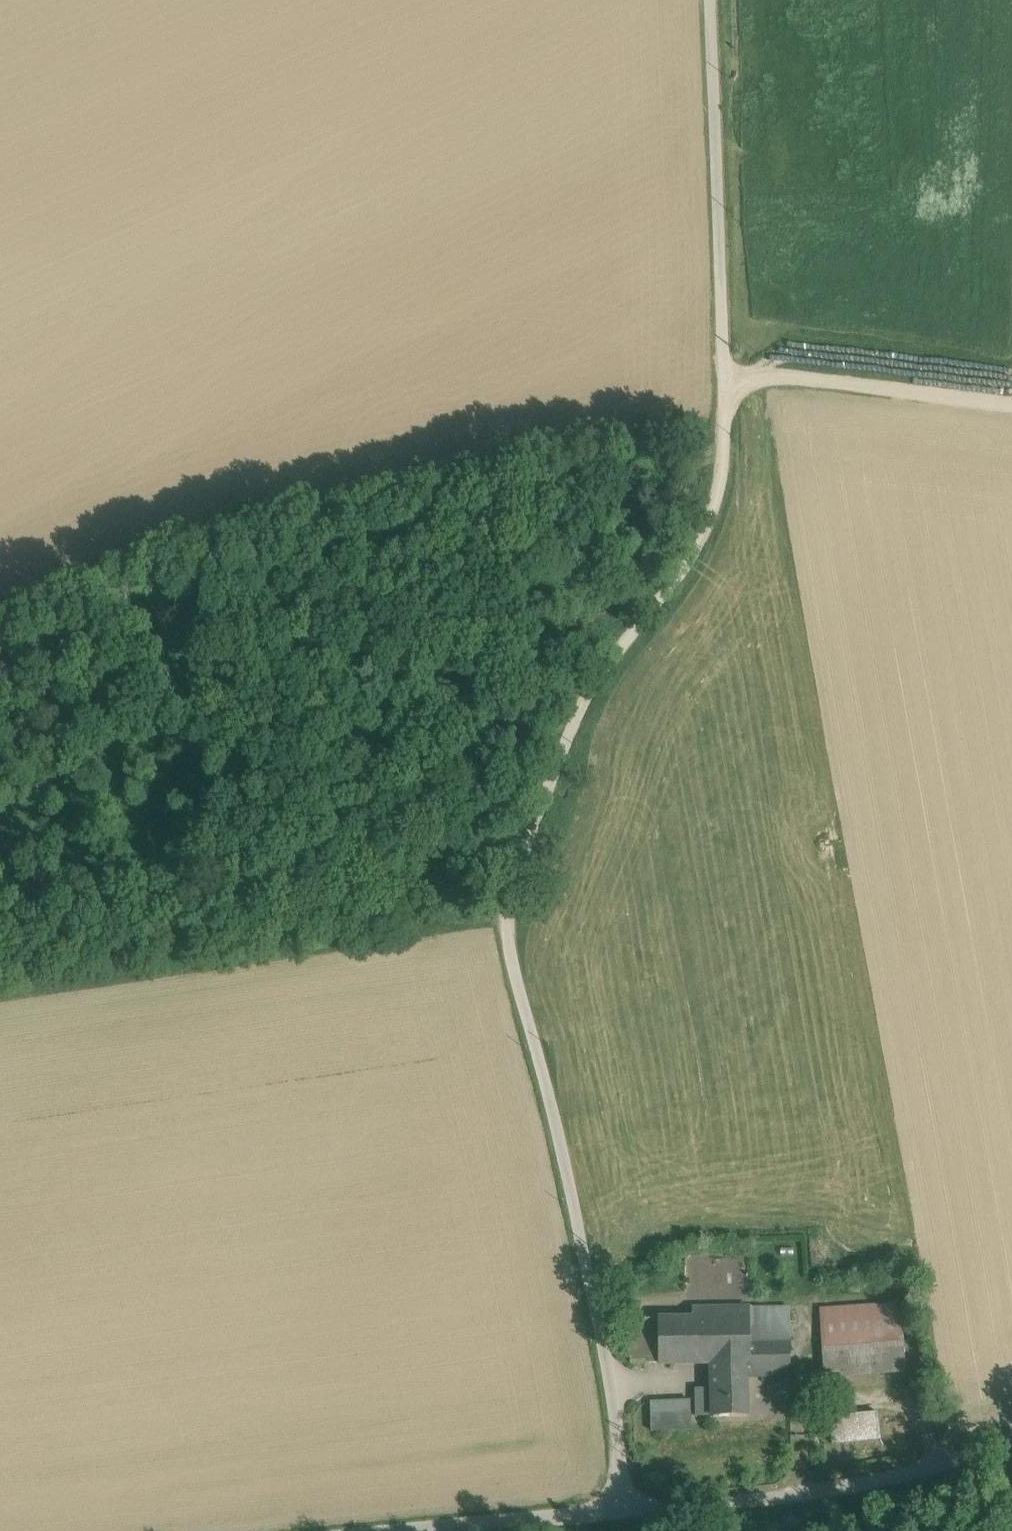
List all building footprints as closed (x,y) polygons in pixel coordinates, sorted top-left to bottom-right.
[(789,1308),(692,1310),(693,1319),(659,1319),(660,1363),(712,1363),(712,1375),(745,1375),(745,1376),(790,1375),(789,1308)] [(901,1318),(820,1324),(824,1378),(905,1371),(901,1318)] [(634,1359),(656,1359),(656,1347),(654,1346),(655,1336),(635,1335),(634,1359)] [(745,1375),(712,1375),(713,1417),(746,1416),(745,1376),(745,1375)] [(691,1401),(650,1403),(651,1431),(691,1430),(691,1401)] [(831,1441),(882,1440),(881,1411),(831,1413),(831,1441)]
